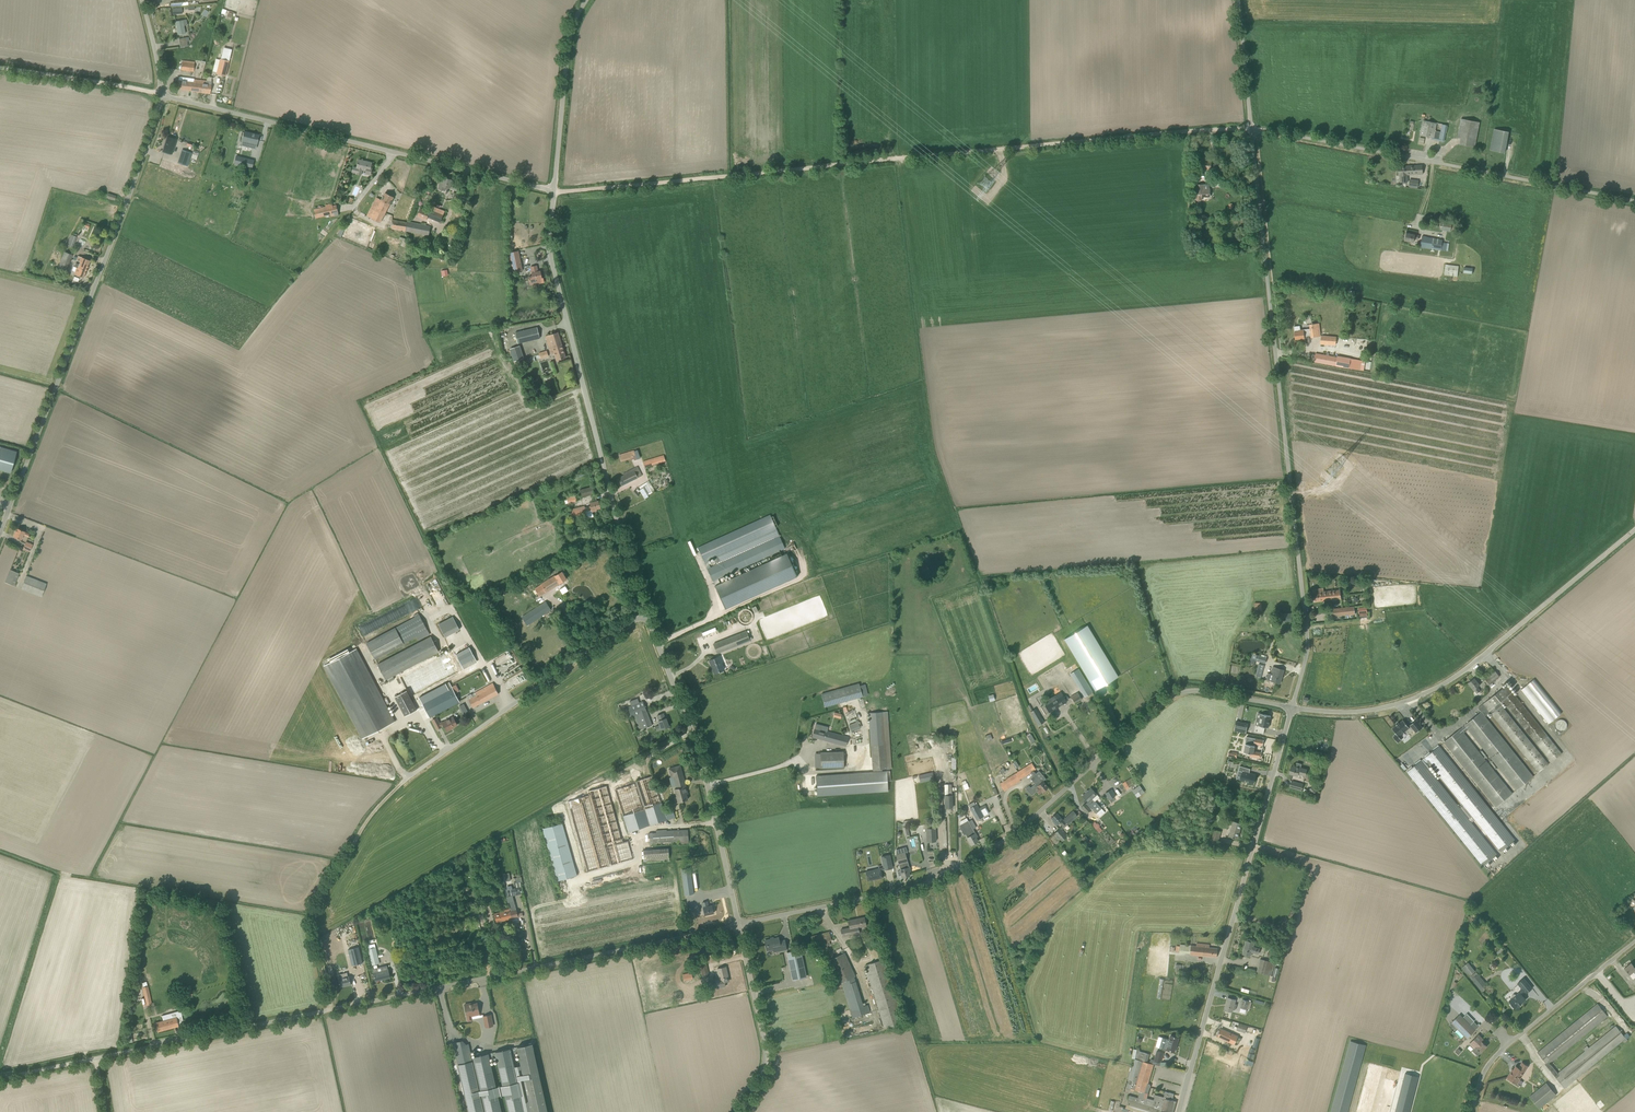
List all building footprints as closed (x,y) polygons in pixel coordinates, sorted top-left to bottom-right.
[(178,35),(183,34),(185,33),(184,26),(187,25),(186,20),(175,22),(178,35)] [(216,58),(213,71),(216,72),(216,74),(225,76),(229,61),(228,61),(229,57),(230,57),(231,52),(223,50),(222,54),(221,59),(220,59),(216,58)] [(193,71),(194,62),(183,61),(182,62),(181,70),(193,71)] [(177,89),(198,92),(200,80),(194,79),(193,82),(178,80),(177,89)] [(210,93),(211,84),(211,81),(200,80),(198,92),(210,93)] [(1457,138),(1460,138),(1459,144),(1474,147),(1475,142),(1478,122),(1469,120),(1461,119),(1458,136),(1457,138)] [(1423,120),(1421,130),(1420,135),(1434,138),(1434,137),(1440,138),(1439,139),(1444,140),(1447,125),(1442,124),(1441,132),(1435,131),(1436,123),(1423,120)] [(1508,132),(1494,129),(1490,150),(1504,153),(1508,132)] [(244,131),(241,146),(245,147),(256,149),(259,135),(244,131)] [(172,154),(176,139),(167,136),(165,145),(166,145),(164,152),(172,154)] [(180,164),(179,166),(184,168),(185,165),(187,166),(189,161),(192,153),(182,150),(178,163),(180,164)] [(241,157),(239,165),(252,168),(254,160),(241,157)] [(372,168),(371,168),(372,163),(371,163),(371,164),(367,163),(367,162),(359,160),(357,168),(353,167),(352,172),(357,173),(356,174),(361,175),(362,170),(366,171),(365,172),(367,174),(371,175),(372,168)] [(1197,160),(1197,169),(1210,170),(1211,161),(1197,160)] [(1398,167),(1398,176),(1399,176),(1400,183),(1408,183),(1407,175),(1423,174),(1422,165),(1398,167)] [(456,190),(457,186),(451,184),(452,180),(445,178),(444,181),(440,180),(438,189),(443,190),(444,187),(450,188),(456,190)] [(1209,184),(1198,185),(1196,185),(1196,191),(1196,196),(1196,200),(1202,200),(1202,196),(1210,196),(1210,191),(1209,191),(1209,184)] [(379,223),(394,197),(385,193),(381,200),(377,197),(366,216),(379,223)] [(325,207),(314,209),(316,218),(330,215),(331,217),(339,215),(338,213),(339,213),(337,205),(333,206),(332,203),(325,205),(325,207)] [(427,219),(428,217),(441,222),(445,211),(433,206),(430,212),(421,208),(418,215),(427,219)] [(391,228),(406,230),(408,222),(407,222),(408,221),(401,219),(396,218),(396,220),(392,219),(391,228)] [(1450,232),(1452,221),(1441,219),(1440,230),(1450,232)] [(414,223),(408,222),(406,230),(429,235),(430,226),(414,223)] [(1413,239),(1418,240),(1419,236),(1415,235),(1406,233),(1405,241),(1413,243),(1413,239)] [(71,235),(67,245),(73,248),(77,237),(71,235)] [(1442,242),(1443,240),(1422,236),(1421,247),(1441,250),(1446,251),(1447,243),(1442,242)] [(518,251),(509,253),(513,272),(522,270),(518,251)] [(64,252),(58,268),(66,271),(72,255),(64,252)] [(76,267),(74,274),(83,278),(90,260),(82,257),(79,264),(76,263),(74,267),(76,267)] [(1446,265),(1445,269),(1445,275),(1457,277),(1458,266),(1446,265)] [(540,271),(538,271),(537,266),(530,267),(532,273),(532,276),(528,277),(530,284),(538,283),(544,282),(543,278),(542,278),(540,271)] [(1304,338),(1304,335),(1311,334),(1311,337),(1321,335),(1319,324),(1310,325),(1310,329),(1303,330),(1303,329),(1300,330),(1300,326),(1294,326),(1295,332),(1295,339),(1304,338)] [(537,327),(515,332),(518,343),(539,338),(537,327)] [(545,336),(550,352),(551,355),(554,353),(557,360),(566,358),(558,332),(545,336)] [(1320,344),(1336,345),(1336,336),(1321,335),(1320,344)] [(520,346),(510,349),(514,361),(515,366),(522,363),(521,359),(524,358),(520,346)] [(1337,356),(1337,357),(1316,353),(1314,362),(1349,368),(1351,358),(1337,356)] [(11,472),(17,451),(0,446),(0,469),(11,472)] [(634,450),(624,453),(619,455),(621,461),(626,460),(630,459),(630,460),(631,461),(634,460),(637,459),(635,452),(634,450)] [(645,468),(665,461),(663,455),(643,461),(645,468)] [(638,467),(633,469),(623,474),(624,475),(616,479),(620,487),(637,478),(642,475),(638,467)] [(592,487),(580,490),(582,497),(594,494),(592,487)] [(645,498),(648,496),(643,488),(640,490),(645,498)] [(568,504),(577,501),(575,494),(566,497),(568,504)] [(593,517),(592,511),(596,510),(596,509),(600,507),(598,501),(590,503),(591,506),(584,508),(584,506),(571,510),(573,516),(586,513),(587,518),(593,517)] [(770,516),(698,548),(715,586),(725,608),(725,609),(725,608),(797,576),(787,553),(786,553),(787,554),(782,556),(780,553),(770,558),(771,561),(762,565),(761,563),(770,559),(769,557),(757,563),(758,565),(760,564),(761,565),(725,582),(719,568),(781,540),(770,516)] [(28,537),(30,534),(17,528),(14,536),(21,540),(23,534),(28,537)] [(23,548),(30,551),(33,545),(26,542),(23,548)] [(5,582),(10,584),(14,586),(19,573),(10,570),(5,582)] [(535,589),(536,591),(539,596),(546,592),(546,591),(560,583),(566,579),(562,571),(555,575),(541,584),(535,589)] [(41,597),(47,584),(26,576),(21,589),(41,597)] [(1341,599),(1340,589),(1312,593),(1313,602),(1341,599)] [(527,625),(551,610),(546,601),(522,617),(527,625)] [(1354,606),(1336,608),(1331,609),(1331,617),(1355,614),(1354,606)] [(1293,612),(1280,613),(1280,622),(1293,621),(1293,612)] [(375,659),(403,644),(417,636),(419,640),(430,634),(420,615),(418,613),(414,615),(415,618),(367,643),(375,659)] [(460,629),(453,616),(438,624),(445,637),(460,629)] [(361,635),(373,631),(370,622),(358,626),(361,635)] [(1087,625),(1064,639),(1095,690),(1118,677),(1087,625)] [(750,640),(746,631),(713,644),(717,653),(735,646),(750,640)] [(386,680),(439,652),(431,636),(378,664),(386,680)] [(469,647),(455,654),(459,660),(464,669),(477,662),(469,647)] [(356,648),(324,666),(362,739),(395,721),(356,648)] [(1257,655),(1252,654),(1248,665),(1250,666),(1251,664),(1254,665),(1256,660),(1265,663),(1267,657),(1257,654),(1257,655)] [(445,656),(402,678),(413,697),(416,696),(414,693),(454,672),(445,656)] [(724,670),(719,656),(709,660),(714,673),(724,670)] [(496,669),(500,677),(519,668),(516,661),(496,669)] [(1272,666),(1270,674),(1268,673),(1266,679),(1272,681),(1280,684),(1284,670),(1272,666)] [(1071,673),(1082,692),(1085,697),(1092,692),(1078,668),(1071,673)] [(1485,679),(1491,687),(1494,685),(1492,683),(1500,676),(1495,670),(1485,679)] [(1478,687),(1480,685),(1474,678),(1468,683),(1477,694),(1481,690),(1478,687)] [(1520,688),(1548,724),(1561,714),(1534,678),(1520,688)] [(467,696),(473,707),(499,694),(493,683),(472,695),(472,694),(467,696)] [(825,707),(862,696),(859,684),(821,694),(825,707)] [(1507,685),(1483,704),(1478,708),(1481,712),(1485,716),(1490,712),(1538,773),(1549,764),(1501,704),(1504,702),(1552,762),(1562,753),(1507,685)] [(422,703),(427,713),(429,718),(460,702),(457,697),(452,687),(422,703)] [(406,691),(395,697),(405,716),(417,710),(406,691)] [(1081,699),(1079,696),(1077,693),(1071,697),(1075,703),(1081,699)] [(1067,701),(1066,700),(1062,694),(1041,707),(1045,714),(1067,701)] [(634,716),(635,719),(639,730),(652,726),(643,701),(639,703),(638,698),(630,701),(631,706),(623,709),(627,719),(634,716)] [(468,712),(464,703),(459,706),(464,714),(468,712)] [(1243,719),(1247,707),(1240,705),(1236,717),(1243,719)] [(1036,708),(1030,712),(1038,725),(1044,722),(1036,708)] [(887,712),(882,712),(869,713),(871,746),(873,772),(816,776),(817,789),(817,796),(888,791),(887,784),(887,781),(891,781),(890,771),(882,771),(882,769),(891,769),(887,712)] [(1533,777),(1485,716),(1481,712),(1465,725),(1468,730),(1516,790),(1533,777)] [(663,713),(658,715),(656,716),(660,725),(655,727),(656,731),(669,726),(666,718),(665,718),(663,713)] [(1265,729),(1268,730),(1271,718),(1262,716),(1259,727),(1255,726),(1253,733),(1263,736),(1265,729)] [(440,724),(437,717),(432,720),(437,729),(441,727),(441,726),(443,725),(447,731),(451,729),(450,728),(457,725),(453,717),(440,724)] [(1396,725),(1392,729),(1397,734),(1393,737),(1398,743),(1401,740),(1399,736),(1405,731),(1408,734),(1414,730),(1416,733),(1422,728),(1416,720),(1410,725),(1411,726),(1409,727),(1403,720),(1399,723),(1398,723),(1399,723),(1398,723),(1396,725)] [(1564,729),(1564,720),(1556,720),(1556,729),(1564,729)] [(851,731),(860,728),(858,722),(849,726),(851,731)] [(1236,722),(1234,731),(1246,734),(1248,725),(1236,722)] [(828,727),(816,724),(812,737),(845,747),(848,738),(826,732),(828,727)] [(1464,733),(1468,730),(1465,725),(1460,729),(1444,742),(1496,807),(1512,793),(1464,733)] [(1261,750),(1261,751),(1261,752),(1254,751),(1255,744),(1263,745),(1262,747),(1262,748),(1262,747),(1263,745),(1264,740),(1247,737),(1245,744),(1246,744),(1244,752),(1250,753),(1250,756),(1257,758),(1257,757),(1260,758),(1261,752),(1262,751),(1262,750),(1261,750)] [(947,738),(938,738),(938,746),(947,746),(947,738)] [(1516,844),(1513,841),(1515,840),(1439,746),(1434,750),(1430,753),(1425,757),(1421,761),(1421,760),(1416,764),(1412,767),(1407,772),(1483,866),(1484,865),(1487,868),(1490,864),(1488,862),(1492,859),(1494,862),(1498,858),(1496,856),(1497,855),(1471,823),(1475,819),(1501,851),(1502,850),(1504,853),(1508,850),(1506,847),(1510,844),(1512,847),(1516,844)] [(820,752),(821,762),(815,763),(815,767),(821,767),(821,768),(844,767),(843,751),(820,752)] [(1224,768),(1231,770),(1233,762),(1226,760),(1224,768)] [(1297,762),(1296,766),(1295,767),(1291,766),(1289,774),(1297,776),(1298,774),(1305,776),(1307,769),(1301,767),(1302,764),(1297,762)] [(1031,773),(1033,776),(1036,773),(1033,770),(1036,769),(1032,763),(1029,764),(1006,778),(1006,779),(1005,780),(1000,783),(1004,789),(1007,787),(1008,789),(1019,781),(1020,781),(1020,780),(1031,773)] [(675,789),(678,802),(688,799),(685,790),(687,790),(680,766),(669,769),(671,777),(674,777),(677,788),(675,789)] [(1240,766),(1238,771),(1243,772),(1241,780),(1240,780),(1253,783),(1256,775),(1249,773),(1250,769),(1240,766)] [(920,782),(934,779),(933,772),(919,775),(920,782)] [(1042,781),(1036,773),(1033,776),(1038,781),(1035,784),(1030,788),(1029,786),(1025,788),(1031,795),(1036,791),(1039,794),(1042,792),(1048,787),(1043,781),(1042,781)] [(636,783),(649,825),(675,817),(672,808),(663,811),(653,776),(635,781),(636,783)] [(1126,789),(1138,782),(1135,776),(1122,783),(1126,789)] [(1290,787),(1301,790),(1303,784),(1292,781),(1290,787)] [(636,783),(621,788),(620,786),(618,787),(618,789),(615,790),(628,832),(649,825),(636,783)] [(623,842),(622,839),(607,786),(600,788),(600,785),(593,787),(594,789),(588,791),(589,795),(567,801),(587,872),(633,859),(628,841),(623,842)] [(1313,794),(1317,791),(1313,786),(1309,789),(1313,794)] [(1092,799),(1097,795),(1095,792),(1091,788),(1088,791),(1087,790),(1085,792),(1086,793),(1082,796),(1088,802),(1085,804),(1081,807),(1085,811),(1087,814),(1092,809),(1096,814),(1097,813),(1100,817),(1105,812),(1096,802),(1095,803),(1094,802),(1092,799)] [(1115,796),(1112,791),(1111,790),(1105,793),(1109,799),(1112,803),(1119,798),(1117,795),(1115,796)] [(974,801),(968,805),(977,820),(983,816),(976,804),(975,804),(974,801)] [(1053,822),(1056,825),(1059,822),(1063,826),(1066,823),(1068,824),(1077,816),(1073,811),(1064,820),(1063,820),(1062,820),(1057,813),(1051,818),(1054,821),(1053,822)] [(965,834),(971,845),(978,841),(976,837),(977,837),(975,833),(968,820),(960,825),(960,829),(964,835),(965,834)] [(1234,821),(1230,836),(1237,838),(1242,824),(1234,821)] [(542,828),(557,881),(577,875),(562,823),(542,828)] [(935,828),(930,828),(926,828),(927,842),(936,841),(935,828)] [(1055,833),(1062,841),(1066,837),(1059,829),(1055,833)] [(1215,829),(1210,844),(1216,846),(1221,831),(1215,829)] [(679,832),(679,830),(667,831),(666,830),(657,830),(658,833),(648,834),(649,843),(650,843),(653,843),(653,846),(680,844),(689,843),(688,832),(688,831),(679,832)] [(668,848),(643,850),(644,862),(669,860),(668,848)] [(897,859),(900,870),(897,871),(899,876),(901,875),(902,878),(910,876),(909,872),(910,871),(909,867),(904,868),(903,863),(907,861),(905,853),(900,854),(896,855),(897,859)] [(892,868),(889,854),(881,856),(884,869),(892,868)] [(690,868),(681,869),(685,895),(694,894),(690,868)] [(868,880),(882,878),(879,869),(866,872),(868,880)] [(524,894),(522,881),(514,883),(515,887),(516,895),(520,894),(524,894)] [(697,883),(693,883),(694,896),(702,895),(701,888),(698,889),(697,883)] [(506,897),(510,896),(513,896),(513,895),(512,890),(512,888),(505,889),(506,897)] [(504,890),(494,891),(495,898),(505,897),(504,890)] [(511,911),(512,919),(523,916),(522,912),(517,913),(514,901),(509,902),(511,911)] [(707,901),(702,902),(703,907),(705,915),(714,913),(712,905),(708,906),(707,901)] [(504,911),(503,911),(495,913),(496,922),(512,919),(511,911),(510,911),(509,908),(504,910),(504,911)] [(848,921),(850,928),(841,930),(842,937),(860,933),(858,928),(866,926),(864,917),(848,921)] [(817,944),(831,940),(829,932),(811,936),(812,941),(816,940),(817,944)] [(348,940),(348,943),(358,941),(356,934),(351,935),(352,939),(348,940)] [(778,938),(765,940),(767,950),(773,948),(774,952),(782,950),(786,949),(785,940),(779,942),(778,938)] [(1255,943),(1251,942),(1246,941),(1242,954),(1251,956),(1252,953),(1258,955),(1260,948),(1254,946),(1255,943)] [(330,942),(323,944),(326,956),(333,955),(332,951),(330,942)] [(1196,946),(1191,945),(1180,944),(1180,946),(1176,945),(1175,952),(1190,953),(1190,954),(1217,957),(1218,948),(1209,947),(1210,945),(1197,943),(1196,946)] [(380,963),(376,947),(375,947),(374,944),(367,945),(372,965),(380,963)] [(363,963),(359,947),(348,949),(352,965),(363,963)] [(806,977),(800,950),(787,953),(793,979),(806,977)] [(841,983),(850,1010),(864,1006),(854,976),(855,976),(845,952),(828,960),(839,984),(841,983)] [(882,959),(865,964),(884,1028),(901,1023),(882,959)] [(1271,975),(1275,963),(1260,959),(1257,971),(1271,975)] [(1464,968),(1470,976),(1475,971),(1469,963),(1464,968)] [(1631,963),(1625,968),(1630,974),(1633,972),(1634,974),(1634,968),(1631,963)] [(387,965),(381,966),(373,968),(373,972),(376,981),(390,977),(387,965)] [(717,969),(719,978),(714,979),(716,989),(726,987),(725,982),(729,981),(726,967),(717,969)] [(1472,979),(1480,988),(1483,992),(1485,991),(1482,987),(1485,984),(1477,974),(1476,972),(1470,977),(1472,979)] [(349,976),(339,978),(340,987),(351,985),(349,976)] [(1517,983),(1522,989),(1519,992),(1520,992),(1522,994),(1525,992),(1526,993),(1532,988),(1523,978),(1517,983)] [(148,986),(143,987),(142,987),(146,1005),(152,1004),(148,986)] [(1512,998),(1509,1001),(1515,1008),(1518,1005),(1519,1006),(1521,1004),(1521,1003),(1526,999),(1522,994),(1520,992),(1519,992),(1516,995),(1515,994),(1513,994),(1512,995),(1512,997),(1512,998)] [(1237,1004),(1235,1004),(1236,1000),(1228,998),(1224,1010),(1226,1010),(1232,1012),(1233,1009),(1235,1010),(1235,1009),(1236,1008),(1237,1004)] [(1250,1009),(1252,1002),(1242,999),(1240,1008),(1247,1009),(1250,1009)] [(469,1005),(469,1004),(464,1004),(467,1017),(468,1021),(472,1020),(472,1019),(471,1018),(480,1017),(480,1015),(477,1003),(472,1004),(469,1005)] [(1550,1063),(1608,1016),(1598,1004),(1538,1053),(1546,1063),(1545,1064),(1565,1088),(1622,1041),(1624,1043),(1627,1040),(1626,1038),(1616,1026),(1589,1048),(1587,1046),(1583,1049),(1585,1051),(1558,1073),(1550,1063)] [(868,1005),(864,1006),(850,1010),(852,1018),(870,1012),(868,1005)] [(178,1024),(184,1022),(181,1010),(175,1012),(176,1018),(169,1020),(167,1014),(162,1015),(163,1021),(156,1023),(158,1031),(178,1025),(178,1024)] [(493,1026),(491,1014),(483,1016),(485,1027),(493,1026)] [(1456,1028),(1467,1039),(1475,1030),(1480,1025),(1479,1023),(1477,1025),(1474,1022),(1471,1025),(1460,1014),(1449,1024),(1455,1030),(1456,1028)] [(1250,1027),(1247,1027),(1239,1024),(1237,1030),(1245,1033),(1246,1030),(1249,1030),(1250,1027)] [(1234,1044),(1238,1036),(1221,1029),(1218,1037),(1234,1044)] [(1171,1035),(1170,1039),(1162,1037),(1159,1047),(1164,1049),(1164,1050),(1166,1050),(1167,1049),(1175,1052),(1179,1038),(1171,1035)] [(1472,1050),(1478,1056),(1487,1046),(1481,1041),(1483,1039),(1478,1035),(1470,1043),(1475,1048),(1472,1050)] [(1261,1038),(1256,1036),(1253,1046),(1258,1048),(1261,1038)] [(1330,1111),(1347,1111),(1366,1045),(1350,1041),(1330,1111)] [(455,1052),(468,1111),(484,1111),(472,1061),(471,1057),(468,1044),(454,1047),(455,1052)] [(532,1044),(518,1047),(511,1048),(471,1057),(472,1061),(474,1061),(485,1111),(502,1111),(490,1058),(496,1057),(508,1111),(546,1111),(532,1044)] [(1137,1049),(1135,1058),(1135,1059),(1139,1060),(1144,1062),(1147,1053),(1140,1051),(1140,1050),(1137,1049)] [(1157,1051),(1154,1060),(1151,1059),(1150,1063),(1153,1064),(1160,1065),(1164,1053),(1157,1051)] [(1176,1101),(1173,1100),(1172,1100),(1174,1094),(1165,1091),(1164,1094),(1163,1097),(1155,1094),(1154,1100),(1147,1098),(1144,1097),(1145,1092),(1148,1093),(1150,1085),(1150,1084),(1148,1083),(1153,1064),(1150,1063),(1148,1062),(1147,1062),(1144,1062),(1139,1060),(1130,1090),(1134,1091),(1134,1089),(1140,1091),(1138,1098),(1132,1096),(1133,1094),(1129,1093),(1129,1095),(1126,1108),(1140,1111),(1173,1111),(1176,1101)] [(1528,1066),(1522,1062),(1518,1068),(1516,1066),(1511,1073),(1511,1072),(1507,1077),(1517,1083),(1521,1085),(1523,1082),(1519,1079),(1528,1066)] [(1395,1111),(1409,1111),(1418,1077),(1405,1074),(1395,1111)] [(1539,1109),(1556,1095),(1547,1083),(1530,1097),(1539,1109)]
